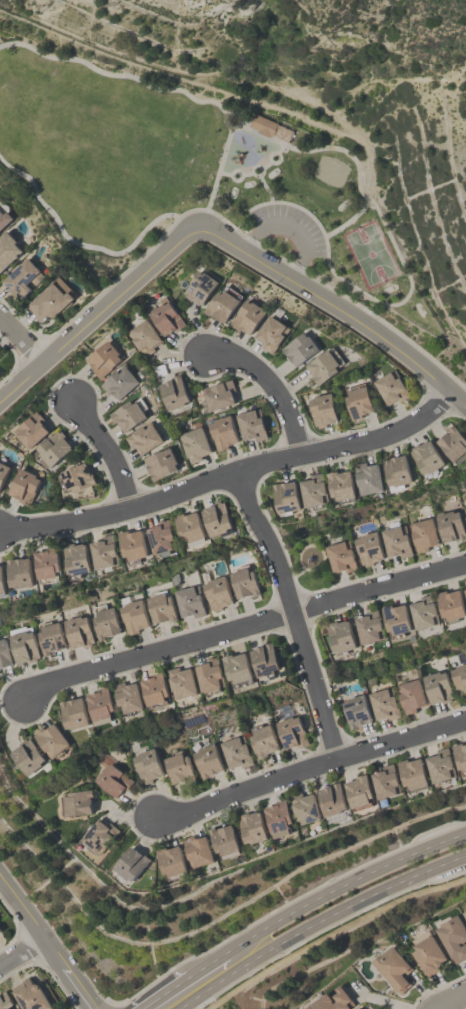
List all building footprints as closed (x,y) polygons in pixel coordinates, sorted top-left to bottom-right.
[(250,127),(256,114),(280,124),(279,125),(274,136),(274,137),(272,136),(271,137),(260,132),(260,131),(250,127)] [(11,218),(0,228),(0,213),(1,214),(4,211),(11,218)] [(21,251),(0,271),(0,234),(4,230),(14,241),(13,242),(21,251)] [(1,280),(25,257),(38,270),(37,271),(42,276),(33,285),(28,280),(24,283),(29,289),(20,297),(16,292),(13,295),(8,290),(9,289),(1,280)] [(198,304),(191,299),(189,301),(182,296),(184,294),(181,292),(196,270),(201,273),(202,271),(217,281),(201,304),(199,303),(198,304)] [(71,298),(53,315),(46,316),(40,322),(26,306),(28,304),(27,303),(56,276),(67,288),(65,290),(71,298)] [(202,310),(216,290),(220,293),(221,291),(220,290),(224,284),(241,296),(223,322),(212,315),(211,316),(202,310)] [(185,324),(175,331),(173,329),(168,333),(168,332),(163,335),(147,313),(160,303),(157,300),(163,295),(185,324)] [(249,334),(240,328),(238,330),(228,323),(244,299),(249,302),(250,301),(265,310),(249,334)] [(271,353),(261,346),(262,343),(253,337),(268,314),(288,328),(271,353)] [(161,340),(152,347),(154,349),(144,357),(126,332),(130,330),(129,329),(145,318),(161,340)] [(302,331),(306,336),(307,335),(317,348),(295,365),(286,353),(284,354),(280,348),(302,331)] [(120,358),(98,378),(90,369),(92,368),(88,362),(89,362),(85,358),(106,339),(118,353),(116,355),(120,358)] [(326,348),(327,349),(331,346),(339,357),(335,359),(338,363),(334,366),(337,370),(317,384),(311,376),(313,374),(305,364),(326,348)] [(99,384),(122,363),(138,381),(118,399),(110,390),(107,393),(99,384)] [(410,396),(399,402),(397,399),(387,404),(373,380),(394,368),(410,396)] [(190,399),(184,401),(185,404),(168,410),(158,383),(164,381),(163,381),(170,378),(170,377),(180,373),(190,399)] [(209,411),(202,388),(231,378),(235,390),(231,391),(234,399),(233,399),(234,402),(209,411)] [(373,411),(361,414),(362,417),(352,420),(344,395),(349,394),(347,387),(364,382),(365,384),(366,384),(373,411)] [(331,392),(337,420),(335,420),(335,421),(326,423),(326,426),(318,427),(317,425),(314,426),(308,399),(314,398),(314,395),(331,392)] [(146,416),(124,431),(117,421),(115,422),(109,413),(129,399),(131,403),(134,401),(133,400),(139,396),(146,407),(142,410),(146,416)] [(258,407),(267,438),(255,441),(254,436),(242,439),(235,414),(258,407)] [(13,430),(36,411),(39,414),(40,414),(43,418),(41,420),(45,425),(44,425),(48,431),(29,448),(28,447),(27,448),(24,444),(25,443),(13,430)] [(229,414),(238,441),(233,442),(233,443),(227,445),(228,448),(217,451),(208,423),(213,421),(213,419),(229,414)] [(124,438),(131,433),(130,433),(149,420),(163,440),(140,456),(134,447),(131,448),(124,438)] [(453,423),(465,439),(465,444),(465,445),(465,446),(465,456),(457,464),(454,460),(453,461),(436,440),(443,435),(443,434),(448,429),(447,428),(453,423)] [(201,425),(211,452),(200,456),(202,459),(190,464),(179,435),(183,434),(182,432),(201,425)] [(37,448),(59,428),(67,438),(65,439),(71,446),(70,446),(71,448),(50,467),(39,453),(40,452),(37,448)] [(429,439),(444,463),(437,468),(438,471),(432,474),(431,472),(430,472),(429,470),(423,473),(410,451),(412,450),(411,448),(418,443),(419,445),(427,439),(428,441),(429,439)] [(177,469),(152,481),(149,473),(148,470),(149,470),(146,464),(144,458),(169,446),(177,463),(175,464),(177,469)] [(390,485),(395,484),(396,486),(397,485),(398,488),(405,486),(404,483),(413,481),(405,454),(399,456),(399,455),(390,457),(389,457),(382,459),(390,485)] [(360,494),(357,484),(358,484),(354,464),(366,461),(367,465),(378,463),(384,490),(376,492),(376,491),(360,494)] [(10,466),(0,488),(0,462),(10,466)] [(61,472),(85,462),(90,474),(92,473),(96,483),(73,491),(72,489),(64,493),(59,481),(64,479),(61,472)] [(332,496),(336,495),(337,503),(355,499),(354,496),(356,496),(350,470),(338,472),(337,470),(336,471),(335,466),(327,468),(328,472),(327,472),(330,487),(329,488),(330,494),(332,494),(332,496)] [(8,492),(20,467),(36,475),(35,477),(40,479),(34,492),(35,492),(29,506),(18,501),(19,498),(12,495),(13,494),(8,492)] [(305,507),(307,506),(307,508),(312,507),(312,505),(325,503),(324,501),(328,500),(322,472),(310,475),(311,478),(299,480),(305,507)] [(300,509),(292,510),(292,513),(278,516),(272,484),(295,480),(300,509)] [(210,536),(202,510),(204,509),(203,508),(212,505),(212,503),(220,500),(220,502),(224,501),(233,526),(227,528),(227,531),(210,536)] [(435,515),(452,510),(453,512),(458,511),(465,537),(454,540),(454,539),(448,540),(442,541),(435,515)] [(174,516),(184,512),(184,515),(197,511),(205,536),(187,542),(185,536),(181,537),(174,516)] [(438,544),(431,546),(431,545),(427,546),(428,550),(421,552),(420,551),(416,552),(408,524),(412,523),(412,522),(431,517),(438,544)] [(146,527),(156,525),(155,521),(163,519),(164,520),(168,519),(176,547),(170,549),(170,552),(162,554),(161,551),(154,553),(146,527)] [(412,554),(400,558),(399,553),(388,556),(381,530),(404,524),(412,554)] [(118,532),(128,530),(128,532),(141,529),(147,555),(139,557),(140,560),(128,563),(127,557),(128,557),(128,555),(123,556),(118,532)] [(383,558),(381,558),(381,559),(372,562),(373,564),(364,566),(364,564),(361,565),(354,538),(359,537),(359,535),(376,531),(383,558)] [(89,542),(101,540),(100,536),(113,533),(119,564),(95,569),(89,542)] [(356,569),(345,572),(344,569),(339,570),(340,571),(335,572),(334,571),(332,571),(325,546),(344,540),(344,541),(348,540),(356,569)] [(62,544),(73,542),(73,544),(83,542),(83,544),(86,543),(91,571),(74,574),(73,572),(67,573),(62,544)] [(34,551),(49,549),(49,547),(57,546),(60,570),(56,571),(56,575),(38,578),(34,551)] [(6,559),(13,558),(23,557),(23,558),(29,557),(33,585),(16,587),(15,585),(10,586),(6,559)] [(229,572),(236,570),(236,567),(247,564),(250,571),(253,570),(260,593),(253,595),(252,592),(251,593),(251,594),(242,597),(241,596),(237,598),(229,572)] [(202,584),(208,582),(207,580),(224,575),(232,603),(222,606),(222,609),(213,611),(212,609),(210,609),(202,584)] [(181,617),(174,591),(197,585),(205,615),(193,618),(192,614),(181,617)] [(153,623),(146,597),(154,595),(153,592),(165,589),(167,596),(170,595),(176,619),(170,621),(169,618),(167,618),(168,619),(153,623)] [(445,624),(443,616),(442,617),(435,592),(446,590),(446,592),(459,589),(465,615),(458,617),(459,620),(445,624)] [(410,603),(420,600),(419,596),(431,593),(439,623),(423,627),(423,628),(419,629),(418,628),(416,629),(410,603)] [(127,635),(119,607),(125,605),(124,603),(141,598),(149,626),(138,629),(138,632),(127,635)] [(412,629),(393,634),(392,630),(388,631),(382,607),(392,604),(392,607),(405,603),(412,629)] [(98,640),(92,617),(95,616),(93,607),(105,604),(106,608),(114,606),(120,632),(115,633),(115,634),(106,636),(106,635),(104,636),(105,639),(98,640)] [(385,638),(369,642),(369,643),(364,644),(363,643),(362,644),(355,618),(366,615),(365,611),(377,608),(385,638)] [(70,647),(63,620),(80,615),(81,618),(86,616),(93,642),(90,643),(91,645),(83,647),(82,645),(73,648),(72,646),(70,647)] [(357,647),(348,650),(348,652),(341,654),(341,652),(339,652),(339,650),(334,651),(326,626),(329,625),(328,622),(339,619),(340,621),(346,619),(347,621),(349,620),(357,647)] [(43,656),(37,632),(40,631),(38,624),(50,621),(51,623),(59,621),(65,647),(60,648),(60,649),(51,651),(51,650),(49,651),(50,654),(43,656)] [(16,663),(9,635),(26,630),(26,632),(32,631),(39,657),(36,658),(37,660),(28,662),(28,660),(16,663)] [(12,664),(0,667),(0,639),(4,638),(10,659),(11,659),(12,664)] [(250,650),(256,648),(256,647),(263,645),(263,644),(272,641),(280,668),(274,669),(275,672),(274,672),(275,674),(268,677),(267,674),(258,677),(250,650)] [(229,680),(222,657),(233,653),(233,655),(245,652),(253,677),(252,678),(253,682),(235,688),(233,680),(234,680),(233,678),(229,680)] [(202,691),(195,665),(206,662),(205,659),(212,657),(213,658),(217,657),(225,685),(220,686),(221,691),(212,694),(210,689),(209,689),(209,690),(204,692),(204,691),(202,691)] [(454,666),(465,662),(465,693),(465,691),(456,694),(449,670),(455,668),(454,666)] [(175,699),(167,670),(179,666),(180,670),(191,667),(198,693),(175,699)] [(147,706),(140,680),(153,676),(152,674),(162,671),(169,695),(164,696),(165,699),(167,699),(168,703),(149,708),(148,705),(147,706)] [(444,671),(452,697),(448,698),(449,701),(442,703),(441,701),(432,703),(432,702),(429,703),(421,676),(439,671),(439,673),(444,671)] [(399,684),(417,679),(425,705),(414,708),(415,711),(404,714),(398,693),(401,692),(401,691),(399,691),(398,690),(397,688),(397,687),(398,685),(399,684)] [(118,706),(112,684),(124,681),(125,685),(133,682),(133,683),(136,682),(143,708),(135,710),(136,712),(126,715),(125,712),(123,713),(121,705),(118,706)] [(93,720),(86,694),(99,691),(99,688),(108,686),(114,710),(110,711),(111,715),(93,720)] [(391,687),(400,716),(388,720),(387,716),(376,720),(368,693),(391,687)] [(363,694),(371,721),(360,724),(360,725),(357,726),(357,727),(349,729),(341,702),(347,701),(346,698),(363,694)] [(66,728),(58,702),(68,699),(68,700),(75,698),(76,698),(82,697),(89,724),(72,729),(71,727),(66,728)] [(298,716),(308,744),(297,748),(296,745),(290,747),(290,746),(285,748),(275,722),(292,716),(292,718),(298,716)] [(33,735),(36,732),(36,731),(42,727),(44,729),(53,722),(70,744),(63,749),(65,751),(57,758),(55,756),(51,759),(33,735)] [(278,749),(266,753),(267,755),(257,759),(249,736),(252,735),(249,728),(261,724),(262,726),(269,724),(278,749)] [(252,763),(241,768),(240,765),(229,768),(219,743),(242,735),(252,763)] [(11,753),(13,752),(12,751),(20,745),(18,743),(25,738),(27,740),(29,738),(46,759),(41,763),(42,764),(28,775),(11,753)] [(462,744),(465,743),(465,774),(464,775),(462,768),(458,769),(451,745),(461,742),(462,744)] [(223,770),(212,774),(212,775),(205,778),(204,773),(200,774),(192,753),(197,751),(197,749),(213,743),(223,770)] [(456,776),(433,783),(425,757),(436,753),(435,750),(447,746),(456,776)] [(162,774),(160,774),(160,776),(151,779),(152,781),(144,784),(143,781),(140,782),(132,757),(137,755),(137,753),(153,747),(162,774)] [(195,779),(187,781),(186,779),(172,784),(168,773),(167,774),(165,768),(166,767),(163,758),(181,752),(182,757),(187,755),(195,779)] [(429,786),(411,792),(408,784),(405,785),(398,762),(408,759),(408,761),(421,757),(429,783),(428,783),(429,786)] [(115,798),(93,780),(104,766),(106,767),(110,763),(132,781),(125,790),(123,788),(115,798)] [(372,774),(374,773),(374,772),(382,770),(381,766),(393,763),(402,792),(387,797),(387,798),(381,799),(379,799),(372,774)] [(367,773),(374,797),(369,798),(370,801),(372,801),(373,805),(355,810),(354,808),(353,808),(345,782),(357,778),(356,776),(367,773)] [(348,808),(342,809),(342,812),(326,816),(318,790),(323,788),(323,787),(331,785),(331,784),(340,781),(348,808)] [(65,816),(65,815),(62,815),(60,796),(64,796),(64,797),(67,797),(67,792),(91,789),(92,796),(89,797),(89,798),(90,798),(91,803),(90,803),(91,813),(65,816)] [(298,825),(289,796),(302,792),(303,796),(314,793),(321,818),(320,819),(320,820),(315,821),(314,820),(298,825)] [(264,808),(276,804),(275,801),(285,798),(293,822),(288,823),(290,828),(272,833),(264,808)] [(237,817),(240,816),(239,814),(248,812),(249,813),(257,811),(258,812),(260,812),(268,838),(251,843),(251,841),(245,843),(237,817)] [(81,839),(98,819),(107,826),(109,822),(120,830),(100,854),(96,851),(95,854),(87,847),(88,845),(87,844),(87,845),(82,841),(83,841),(81,839)] [(209,829),(215,827),(216,830),(218,829),(217,828),(231,823),(240,850),(222,856),(221,851),(216,852),(209,829)] [(182,840),(186,838),(186,837),(194,835),(195,838),(198,837),(199,838),(206,836),(214,860),(212,861),(213,862),(207,864),(207,863),(192,868),(182,840)] [(156,850),(166,847),(167,849),(179,845),(188,871),(186,871),(187,874),(170,879),(168,872),(163,874),(156,850)] [(134,881),(129,877),(128,879),(127,878),(126,880),(120,875),(121,873),(114,868),(131,846),(136,849),(143,854),(145,855),(145,854),(151,859),(134,881)] [(458,915),(465,930),(465,940),(461,943),(461,941),(458,943),(460,946),(465,943),(465,958),(455,964),(436,929),(442,926),(441,924),(458,915)] [(427,976),(412,952),(417,950),(414,945),(433,934),(447,959),(441,962),(441,963),(441,965),(439,966),(438,967),(439,970),(427,976)] [(399,994),(372,961),(381,954),(382,955),(393,945),(412,969),(407,973),(405,971),(402,974),(411,985),(399,994)] [(53,1008),(51,1008),(22,1008),(12,992),(13,991),(11,988),(29,977),(33,984),(34,984),(35,983),(37,984),(38,985),(39,987),(40,987),(53,1008)] [(355,1005),(350,1008),(308,1008),(307,1008),(327,992),(333,1000),(332,1001),(334,1003),(337,1001),(333,996),(338,992),(336,988),(341,985),(352,999),(351,1000),(355,1005)] [(8,1007),(9,1008),(0,1008),(0,994),(5,991),(13,1004),(8,1007)]
